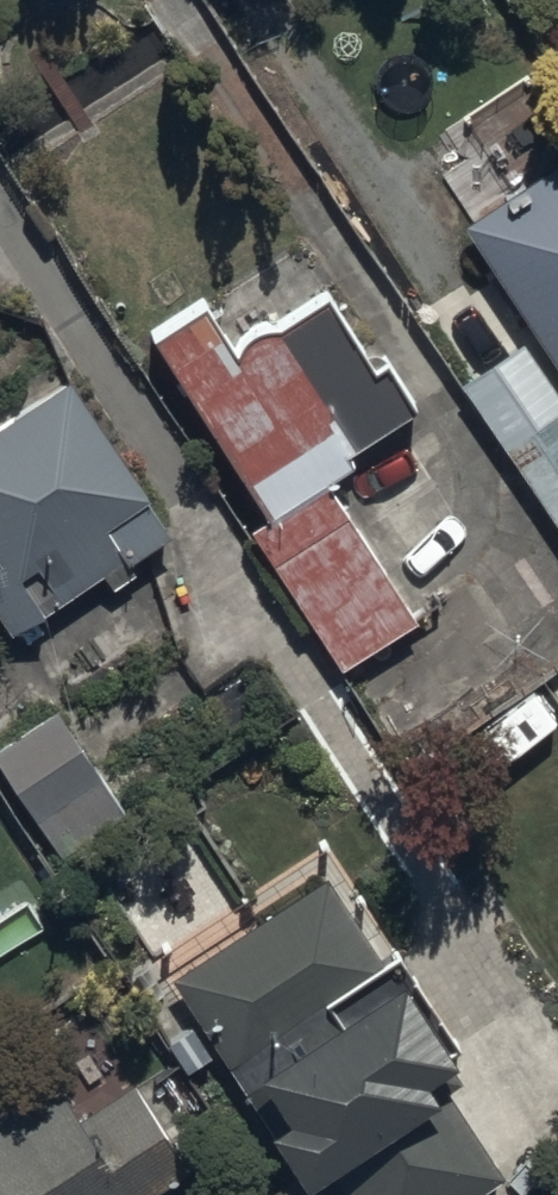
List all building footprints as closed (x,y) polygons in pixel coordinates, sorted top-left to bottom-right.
[(465,223),(557,358),(557,160),(465,223)] [(210,295),(150,332),(265,511),(251,520),(344,665),(419,616),(329,475),(357,457),(350,446),(419,401),(388,354),(377,361),(329,285),(285,314),(283,314),(281,314),(280,314),(278,315),(276,315),(275,315),(273,316),(271,316),(270,317),(268,317),(267,318),(265,319),(264,319),(262,320),(261,321),(259,322),(258,323),(256,324),(255,325),(254,326),(253,327),(251,328),(250,330),(249,331),(248,332),(247,333),(246,335),(245,336),(244,337),(243,339),(242,340),(241,342),(240,343),(240,345),(239,346),(210,295)] [(460,378),(557,520),(557,382),(525,334),(460,378)] [(0,418),(0,550),(3,554),(0,556),(0,610),(15,632),(104,572),(115,587),(135,573),(126,559),(175,525),(71,370),(0,418)] [(0,745),(0,757),(62,853),(127,811),(59,707),(0,745)] [(178,970),(306,1170),(272,1192),(274,1194),(334,1194),(324,1179),(331,1174),(344,1194),(472,1194),(504,1174),(437,1069),(464,1052),(343,864),(178,970)] [(0,1112),(0,1194),(144,1194),(192,1164),(135,1075),(84,1107),(62,1072),(0,1112)]
